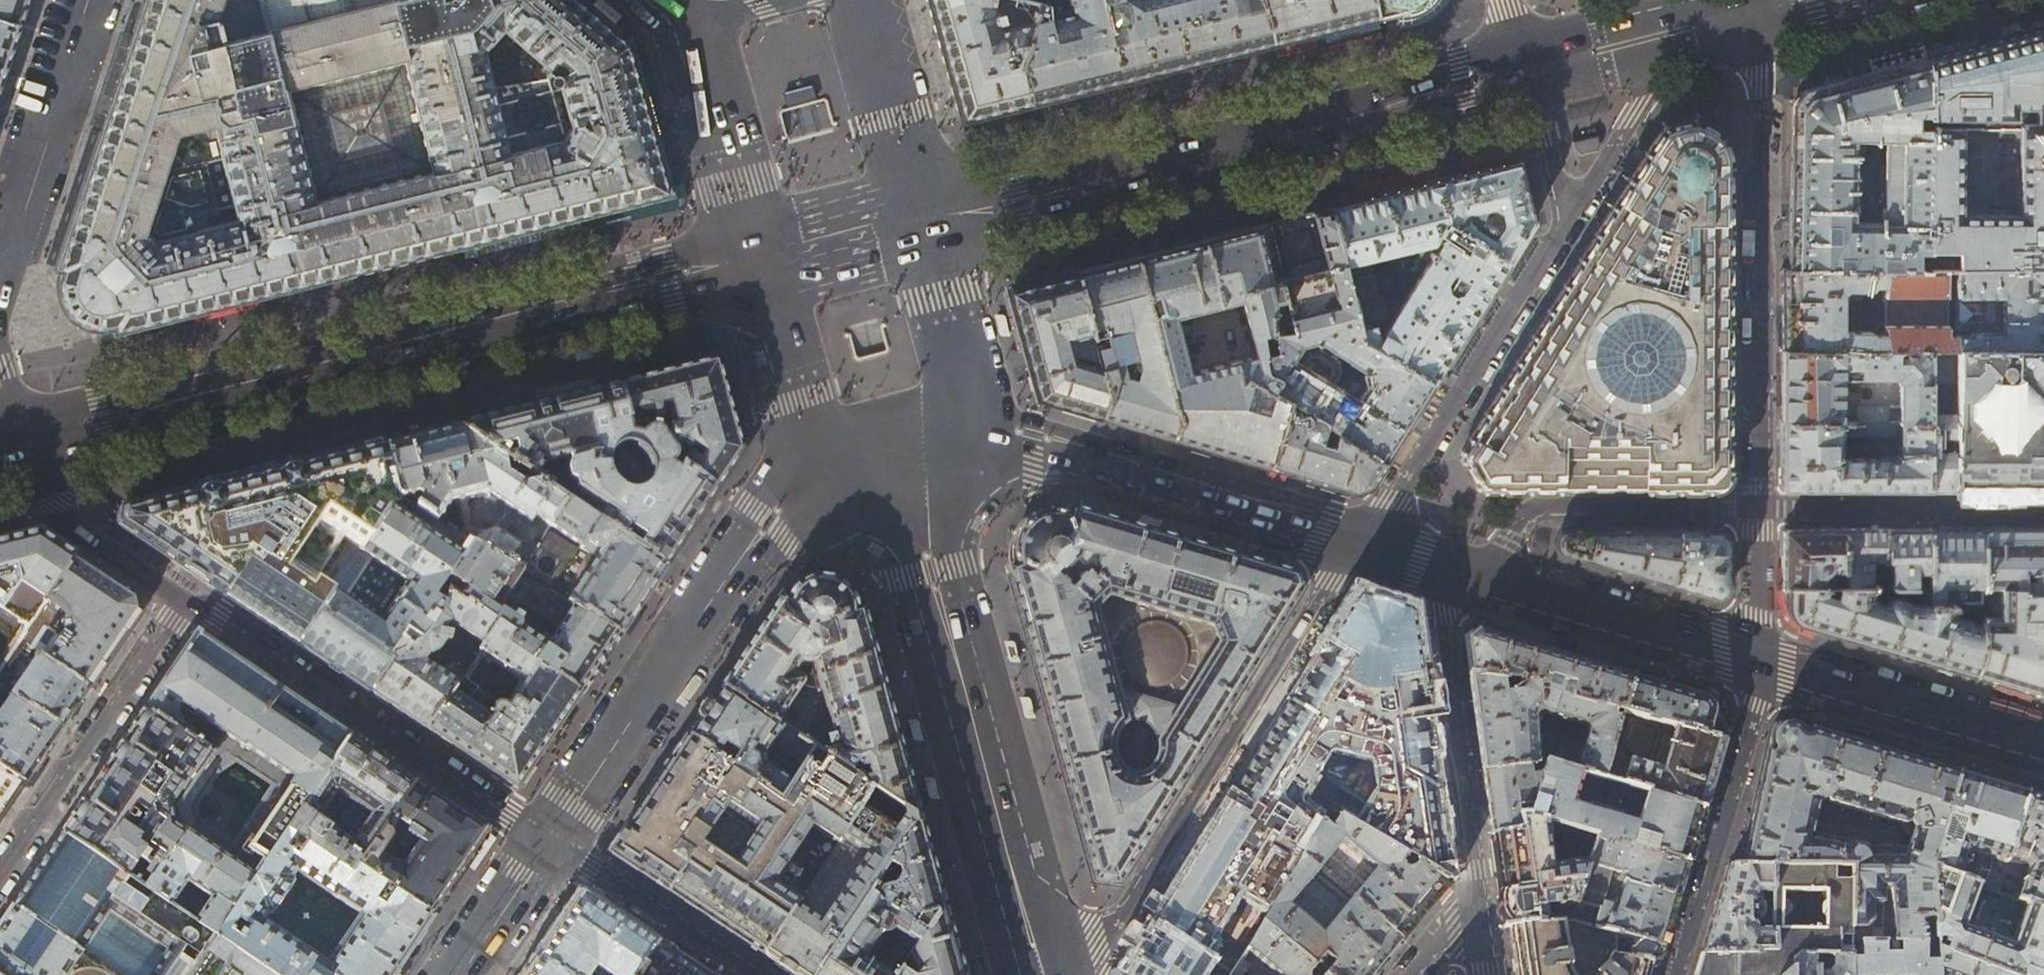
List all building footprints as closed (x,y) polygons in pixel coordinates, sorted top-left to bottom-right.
[(23,22),(30,0),(0,0),(0,15),(23,22)] [(62,270),(60,282),(60,289),(60,294),(62,301),(67,310),(72,316),(80,322),(90,326),(102,328),(114,327),(116,332),(389,264),(460,246),(662,195),(671,192),(659,149),(639,77),(628,37),(625,38),(582,0),(390,0),(258,32),(221,41),(218,17),(223,0),(146,0),(84,187),(57,269),(62,270)] [(258,32),(390,0),(250,0),(258,32)] [(997,0),(929,0),(936,24),(949,72),(962,120),(1033,102),(1023,65),(1039,11),(1033,9),(1032,14),(1029,13),(1024,24),(1017,26),(1012,8),(997,13),(996,8),(994,7),(997,0)] [(1104,0),(1033,0),(1039,2),(1040,8),(1039,11),(1023,65),(1033,102),(1077,91),(1122,80),(1104,0)] [(1122,80),(1190,64),(1272,43),(1261,0),(1104,0),(1122,80)] [(1272,43),(1304,36),(1326,30),(1378,17),(1372,0),(1261,0),(1272,43)] [(1378,17),(1393,14),(1393,11),(1408,10),(1417,7),(1423,2),(1426,0),(1372,0),(1378,17)] [(7,72),(23,22),(0,15),(0,92),(7,72)] [(1326,30),(1304,36),(1308,50),(1382,32),(1378,17),(1326,30)] [(2025,35),(2043,31),(2043,18),(2022,23),(2025,35)] [(1997,28),(2000,41),(2023,36),(2020,23),(1997,28)] [(2000,41),(1990,44),(1981,46),(1929,59),(1928,252),(1928,261),(1928,269),(1947,269),(1957,269),(2043,270),(2043,31),(2025,35),(2023,36),(2000,41)] [(1926,46),(1929,59),(1981,46),(1977,33),(1926,46)] [(1884,57),(1888,70),(1923,61),(1920,48),(1884,57)] [(1809,90),(1805,91),(1792,106),(1790,252),(1790,269),(1928,269),(1928,261),(1918,261),(1918,252),(1928,252),(1929,59),(1923,61),(1888,70),(1859,77),(1844,81),(1809,90)] [(1806,78),(1809,90),(1844,81),(1840,69),(1806,78)] [(1725,482),(1728,476),(1728,458),(1728,439),(1729,398),(1729,354),(1729,304),(1729,251),(1729,191),(1729,155),(1726,146),(1719,136),(1709,127),(1697,122),(1684,122),(1674,124),(1664,130),(1655,138),(1638,166),(1585,250),(1544,318),(1500,388),(1474,429),(1459,454),(1469,472),(1478,489),(1510,489),(1714,489),(1721,486),(1725,482)] [(1030,130),(1023,132),(1021,135),(1020,136),(1021,138),(1022,138),(1025,139),(1032,138),(1034,134),(1035,134),(1034,132),(1033,132),(1030,130)] [(1458,142),(1460,139),(1462,138),(1461,136),(1460,136),(1457,135),(1450,136),(1449,139),(1447,140),(1448,142),(1449,142),(1452,143),(1458,142)] [(1383,184),(1385,195),(1429,184),(1513,163),(1510,152),(1383,184)] [(1518,162),(1513,163),(1429,184),(1385,195),(1330,208),(1362,337),(1433,382),(1481,305),(1533,222),(1518,162)] [(464,260),(665,209),(662,195),(460,246),(464,260)] [(1298,405),(1384,461),(1408,423),(1433,382),(1362,337),(1330,208),(1301,216),(1268,225),(1286,312),(1272,316),(1275,349),(1263,354),(1265,368),(1278,378),(1271,389),(1287,399),(1298,405)] [(1286,312),(1268,225),(1236,233),(1204,240),(1221,304),(1235,301),(1237,307),(1244,305),(1254,347),(1248,349),(1244,343),(1236,345),(1234,349),(1231,349),(1232,360),(1233,361),(1236,361),(1241,386),(1249,378),(1270,390),(1271,389),(1278,378),(1265,368),(1263,354),(1275,349),(1272,316),(1286,312)] [(639,236),(633,237),(630,241),(629,241),(630,244),(631,244),(634,245),(641,244),(643,240),(644,240),(644,237),(642,237),(639,236)] [(1221,304),(1204,240),(1174,248),(1137,257),(1171,394),(1179,409),(1173,437),(1179,439),(1268,465),(1283,414),(1287,399),(1271,389),(1270,390),(1249,378),(1241,386),(1236,361),(1233,361),(1232,360),(1190,371),(1189,371),(1176,316),(1218,306),(1221,304)] [(1171,394),(1137,257),(1106,264),(1076,272),(1107,394),(1101,416),(1173,437),(1179,409),(1171,394)] [(1928,269),(1790,269),(1781,269),(1781,308),(1781,350),(1931,352),(1931,349),(1947,349),(1947,269),(1928,269)] [(1957,269),(1957,349),(2043,349),(2043,270),(1957,269)] [(1107,394),(1076,272),(1033,283),(1009,289),(1029,362),(1038,397),(1069,406),(1096,414),(1101,416),(1107,394)] [(640,348),(642,345),(644,344),(643,341),(642,342),(639,340),(632,341),(630,345),(629,345),(629,348),(631,347),(634,349),(640,348)] [(1930,422),(1781,421),(1781,490),(1868,491),(1957,491),(1956,349),(1947,349),(1931,349),(1931,352),(1930,422)] [(1957,349),(1956,349),(1957,491),(2002,491),(2043,491),(2043,349),(1957,349)] [(1930,422),(1931,352),(1781,350),(1781,385),(1781,421),(1930,422)] [(690,530),(731,470),(742,453),(730,411),(717,362),(679,372),(538,407),(515,413),(461,427),(534,478),(545,463),(569,458),(570,464),(567,471),(569,479),(575,484),(576,490),(603,509),(596,520),(665,567),(690,530)] [(125,364),(119,365),(117,368),(116,369),(117,372),(118,371),(121,373),(127,372),(129,368),(130,368),(130,365),(129,366),(125,364)] [(596,393),(592,379),(534,393),(538,407),(596,393)] [(1370,484),(1384,461),(1298,405),(1294,410),(1298,413),(1294,419),(1283,414),(1268,465),(1310,477),(1355,491),(1369,485),(1370,484)] [(1093,421),(1096,414),(1069,406),(1067,413),(1093,421)] [(476,545),(522,570),(568,502),(534,478),(461,427),(427,435),(387,445),(398,477),(403,501),(438,522),(450,503),(453,502),(457,513),(462,517),(464,529),(467,531),(464,538),(473,544),(476,545)] [(398,477),(387,445),(352,454),(302,467),(313,507),(339,501),(341,508),(348,512),(367,507),(370,502),(376,500),(391,509),(398,499),(403,501),(398,477)] [(313,507),(302,467),(176,498),(120,512),(119,513),(117,523),(300,645),(335,592),(362,551),(391,509),(376,500),(370,502),(367,507),(348,512),(341,508),(339,501),(313,507)] [(121,479),(123,476),(125,475),(124,473),(123,473),(120,471),(113,473),(111,476),(110,476),(110,479),(112,478),(115,480),(121,479)] [(473,544),(464,538),(438,522),(403,501),(398,499),(391,509),(362,551),(410,583),(396,607),(384,624),(335,592),(300,645),(335,668),(368,690),(399,646),(413,655),(419,647),(421,648),(448,606),(450,593),(452,579),(473,544)] [(642,603),(665,567),(596,520),(568,502),(522,570),(619,636),(642,603)] [(1220,724),(1264,654),(1301,595),(1302,591),(1296,578),(1169,540),(1070,510),(1068,515),(1061,513),(1055,513),(1049,514),(1040,516),(1035,519),(1024,527),(1023,527),(1017,534),(1013,544),(1011,552),(1012,562),(1013,569),(1008,571),(1030,651),(1034,666),(1093,883),(1119,887),(1173,800),(1220,724)] [(1729,589),(1730,584),(1729,584),(1728,540),(1729,540),(1729,536),(1725,531),(1722,528),(1715,528),(1715,529),(1646,529),(1571,528),(1565,528),(1561,530),(1558,533),(1556,538),(1556,543),(1557,546),(1559,549),(1565,553),(1573,556),(1574,555),(1640,575),(1715,597),(1722,596),(1726,593),(1729,589)] [(1782,561),(1782,587),(1787,587),(1843,586),(1845,529),(1814,529),(1784,529),(1783,530),(1782,561)] [(1873,586),(1888,586),(1889,529),(1865,529),(1845,529),(1843,586),(1873,586)] [(1888,586),(1919,585),(1931,585),(1930,529),(1910,529),(1889,529),(1888,586)] [(1957,530),(1930,529),(1931,585),(1932,604),(1983,606),(1984,530),(1957,530)] [(2002,530),(1984,530),(1983,606),(1983,646),(1974,674),(2008,684),(2038,693),(2043,672),(2043,530),(2032,530),(2016,530),(2002,530)] [(20,643),(77,556),(54,540),(41,531),(23,536),(0,542),(0,673),(20,643)] [(578,692),(580,694),(600,665),(619,636),(522,570),(476,545),(473,544),(452,579),(469,590),(463,601),(499,624),(515,635),(508,646),(578,692)] [(142,612),(138,596),(113,580),(77,556),(20,643),(89,690),(119,645),(142,612)] [(919,822),(921,822),(889,706),(863,611),(858,612),(856,602),(852,595),(846,587),(837,581),(827,578),(817,578),(804,581),(797,586),(790,594),(786,600),(782,598),(753,640),(721,689),(809,746),(811,742),(808,740),(809,738),(808,735),(803,732),(802,734),(780,719),(803,685),(802,681),(796,676),(796,674),(802,664),(808,664),(813,663),(827,709),(818,712),(817,714),(817,716),(821,730),(822,733),(825,735),(833,733),(837,746),(832,747),(826,758),(875,792),(919,822)] [(373,593),(379,586),(371,580),(366,588),(373,593)] [(1881,646),(1974,674),(1983,646),(1983,606),(1932,604),(1931,585),(1919,585),(1919,600),(1921,603),(1908,603),(1908,602),(1907,600),(1895,597),(1892,597),(1890,598),(1888,600),(1873,596),(1873,586),(1843,586),(1787,587),(1782,587),(1782,591),(1787,602),(1788,608),(1789,609),(1789,612),(1790,616),(1792,619),(1796,621),(1881,646)] [(484,646),(499,624),(463,601),(450,593),(448,606),(421,648),(419,647),(413,655),(399,646),(368,690),(399,710),(428,730),(464,675),(449,665),(440,669),(437,673),(422,663),(429,655),(432,656),(440,651),(446,641),(452,642),(453,635),(447,634),(447,633),(444,631),(450,622),(484,646)] [(1420,669),(1412,612),(1382,603),(1357,595),(1334,632),(1290,704),(1244,778),(1226,808),(1256,828),(1302,855),(1319,827),(1316,824),(1312,818),(1308,810),(1306,803),(1306,793),(1307,789),(1310,783),(1314,777),(1317,774),(1326,768),(1330,767),(1337,765),(1343,765),(1353,767),(1363,772),(1372,780),(1377,787),(1380,797),(1380,806),(1377,816),(1370,824),(1360,830),(1416,862),(1448,884),(1449,882),(1447,867),(1435,775),(1420,669)] [(515,635),(499,624),(484,646),(464,675),(428,730),(471,759),(517,789),(549,740),(580,694),(578,692),(508,646),(515,635)] [(1467,658),(1469,675),(1538,683),(1538,689),(1622,712),(1633,677),(1552,653),(1476,630),(1464,640),(1467,658)] [(148,710),(132,734),(93,792),(64,835),(216,938),(350,739),(314,715),(244,668),(199,637),(175,673),(149,711),(148,710)] [(89,690),(20,643),(0,673),(0,687),(14,697),(62,730),(76,709),(89,690)] [(1476,724),(1482,771),(1537,763),(1535,732),(1541,733),(1541,721),(1535,721),(1535,718),(1539,712),(1585,725),(1589,730),(1576,771),(1602,779),(1609,756),(1622,712),(1538,689),(1538,683),(1469,675),(1476,724)] [(1667,687),(1633,677),(1622,712),(1675,727),(1662,771),(1609,756),(1602,779),(1704,810),(1714,776),(1724,741),(1710,736),(1715,714),(1707,699),(1696,696),(1674,689),(1667,687)] [(1669,680),(1667,687),(1674,689),(1696,696),(1698,688),(1669,680)] [(803,766),(813,750),(809,746),(721,689),(705,713),(688,738),(780,799),(791,784),(766,767),(764,756),(771,745),(803,766)] [(62,730),(14,697),(0,718),(0,768),(25,785),(43,757),(62,730)] [(1721,728),(1715,714),(1710,736),(1724,741),(1725,736),(1721,728)] [(1872,748),(1786,722),(1771,732),(1756,799),(1741,868),(1769,867),(1849,868),(1850,943),(1936,944),(1935,939),(1934,939),(1931,867),(1958,773),(1872,748)] [(764,955),(875,792),(826,758),(813,750),(803,766),(791,784),(780,799),(688,738),(668,767),(630,825),(611,852),(640,871),(694,908),(740,939),(764,955)] [(416,783),(381,760),(350,739),(216,938),(272,974),(287,974),(360,867),(416,783)] [(1487,805),(1491,835),(1520,831),(1517,816),(1529,817),(1545,763),(1537,763),(1482,771),(1487,805)] [(1696,834),(1704,810),(1602,779),(1576,771),(1545,763),(1529,817),(1548,822),(1596,836),(1688,864),(1696,834)] [(25,785),(0,768),(0,821),(3,816),(25,785)] [(1993,784),(1958,773),(1931,867),(1996,892),(2005,863),(2026,793),(2008,788),(1993,784)] [(1337,787),(1343,779),(1334,774),(1329,782),(1330,783),(1337,787)] [(1353,797),(1363,780),(1354,774),(1344,791),(1353,797)] [(416,783),(360,867),(432,916),(461,873),(488,833),(453,809),(416,783)] [(1368,805),(1373,796),(1364,790),(1359,800),(1368,805)] [(875,792),(764,955),(785,968),(794,974),(815,974),(919,822),(875,792)] [(2026,793),(2005,863),(2028,870),(2017,900),(2043,910),(2043,798),(2026,793)] [(1263,925),(1293,872),(1247,843),(1256,828),(1226,808),(1190,866),(1154,925),(1231,974),(1233,973),(1234,974),(1241,963),(1248,951),(1263,925)] [(1409,930),(1448,884),(1416,862),(1360,830),(1328,813),(1319,827),(1302,855),(1302,859),(1401,940),(1409,930)] [(1520,831),(1491,835),(1497,876),(1504,926),(1509,926),(1563,921),(1570,921),(1592,927),(1595,927),(1600,909),(1576,902),(1588,861),(1552,866),(1546,828),(1548,822),(1529,817),(1517,816),(1520,831)] [(901,970),(912,955),(940,912),(945,911),(943,901),(921,822),(919,822),(815,974),(898,974),(901,970)] [(216,938),(64,835),(50,856),(26,891),(15,907),(80,952),(114,974),(191,974),(216,938)] [(1617,957),(1652,963),(1658,964),(1673,913),(1688,864),(1596,836),(1588,861),(1576,902),(1600,909),(1595,927),(1615,933),(1617,957)] [(1401,940),(1302,859),(1293,872),(1263,925),(1325,974),(1372,974),(1379,967),(1401,940)] [(432,916),(360,867),(287,974),(393,974),(396,971),(432,916)] [(1701,954),(1695,974),(1789,974),(1789,956),(1849,956),(1850,943),(1849,868),(1769,867),(1770,898),(1770,914),(1770,931),(1772,931),(1772,956),(1701,954)] [(1715,909),(1701,954),(1772,956),(1772,931),(1770,931),(1770,914),(1760,914),(1760,909),(1758,905),(1755,902),(1757,892),(1765,892),(1764,898),(1770,898),(1769,867),(1741,868),(1728,868),(1715,909)] [(1934,939),(1935,939),(1936,944),(1936,951),(2001,974),(2043,974),(2043,910),(2017,900),(1996,892),(1931,867),(1934,939)] [(659,945),(619,918),(583,894),(549,945),(529,974),(592,974),(598,966),(613,974),(639,974),(659,945)] [(80,952),(15,907),(0,929),(0,974),(114,974),(80,952)] [(945,911),(940,912),(912,955),(914,962),(910,964),(912,970),(916,970),(913,974),(962,974),(956,951),(945,911)] [(1516,974),(1572,974),(1569,967),(1563,921),(1509,926),(1515,966),(1516,974)] [(1231,974),(1154,925),(1134,957),(1122,974),(1231,974)] [(1263,925),(1248,951),(1276,974),(1325,974),(1263,925)] [(1652,963),(1617,957),(1615,933),(1595,927),(1592,927),(1589,938),(1610,944),(1610,955),(1602,966),(1595,973),(1592,974),(1648,974),(1652,963)] [(216,938),(191,974),(272,974),(216,938)] [(1936,951),(1936,944),(1850,943),(1849,956),(1849,974),(1937,974),(1936,951)] [(693,968),(666,950),(659,945),(639,974),(703,974),(693,968)] [(1936,951),(1937,974),(2001,974),(1936,951)] [(1849,956),(1789,956),(1789,974),(1849,974),(1849,956)] [(1241,963),(1234,974),(1233,973),(1231,974),(1241,974),(1246,968),(1241,963)]
